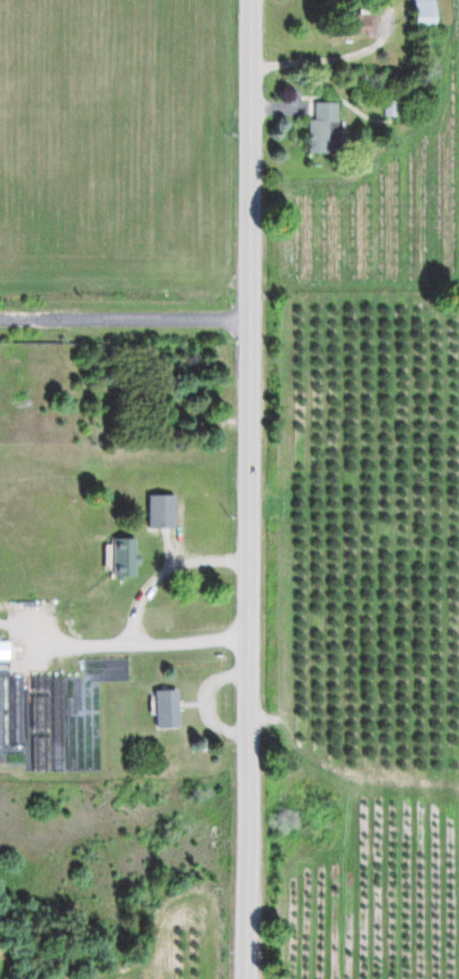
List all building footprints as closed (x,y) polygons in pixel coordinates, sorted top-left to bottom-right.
[(415,22),(437,22),(437,0),(415,0),(415,22)] [(310,154),(340,153),(339,102),(310,102),(310,154)] [(176,527),(176,495),(149,495),(149,527),(176,527)] [(106,539),(106,576),(131,576),(131,539),(106,539)] [(9,657),(0,657),(0,639),(9,639),(9,657)] [(27,676),(29,745),(8,745),(6,676),(27,676)] [(155,728),(179,727),(178,689),(154,690),(155,728)] [(51,697),(34,697),(34,731),(51,731),(51,697)]
